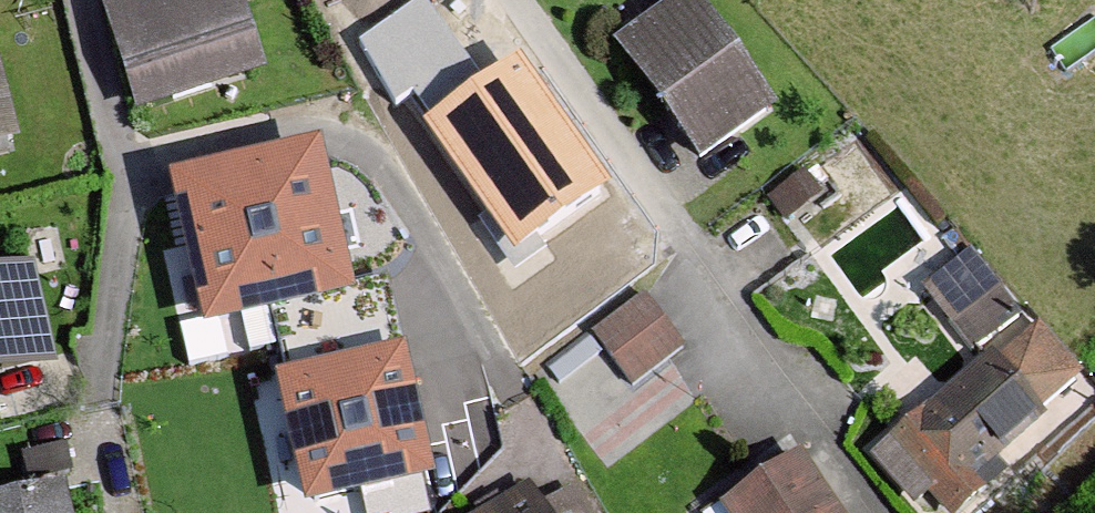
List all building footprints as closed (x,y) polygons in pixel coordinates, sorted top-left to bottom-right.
[(140,101),(257,64),(236,0),(158,0),(113,14),(140,101)] [(618,37),(700,159),(777,106),(696,0),(674,0),(618,37)] [(607,193),(516,55),(431,111),(522,249),(607,193)] [(179,175),(211,308),(345,276),(312,143),(179,175)] [(968,349),(1019,310),(973,249),(922,288),(968,349)] [(0,277),(0,377),(51,364),(28,271),(0,277)] [(683,342),(639,291),(587,334),(631,386),(683,342)] [(1038,327),(1006,357),(1048,401),(1080,370),(1038,327)] [(873,456),(917,502),(928,492),(947,512),(968,512),(1032,453),(1019,439),(1054,406),(1048,401),(1006,357),(994,342),(873,456)] [(286,372),(311,488),(424,463),(399,347),(286,372)] [(793,451),(718,506),(723,512),(839,512),(793,451)] [(531,489),(487,512),(544,512),(531,489)] [(0,508),(0,512),(69,512),(64,493),(0,508)]
